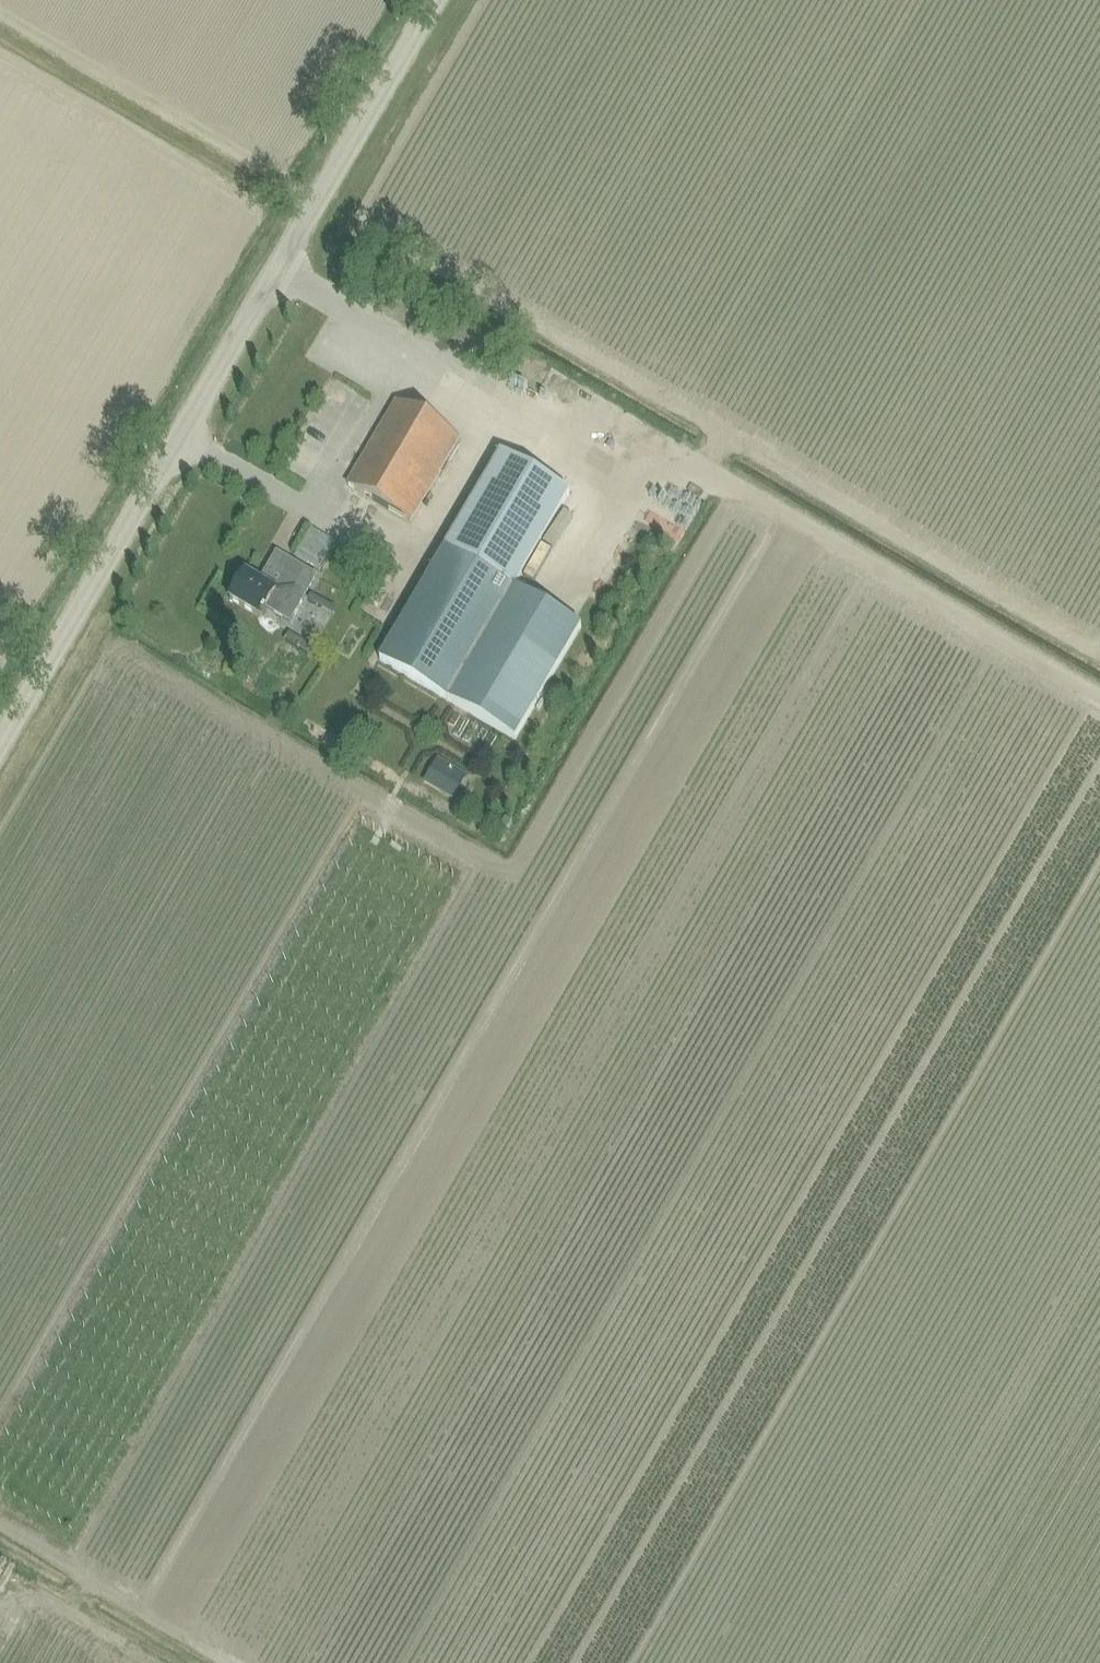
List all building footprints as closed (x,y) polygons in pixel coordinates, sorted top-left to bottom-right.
[(396,402),(347,485),(409,522),(458,439),(396,402)] [(514,587),(569,492),(502,453),(497,462),(453,536),(380,660),(448,700),(514,587)] [(245,573),(229,600),(260,618),(261,616),(264,617),(266,613),(264,612),(266,609),(289,623),(316,577),(276,554),(260,582),(245,573)] [(515,739),(581,626),(514,587),(448,700),(515,739)]
